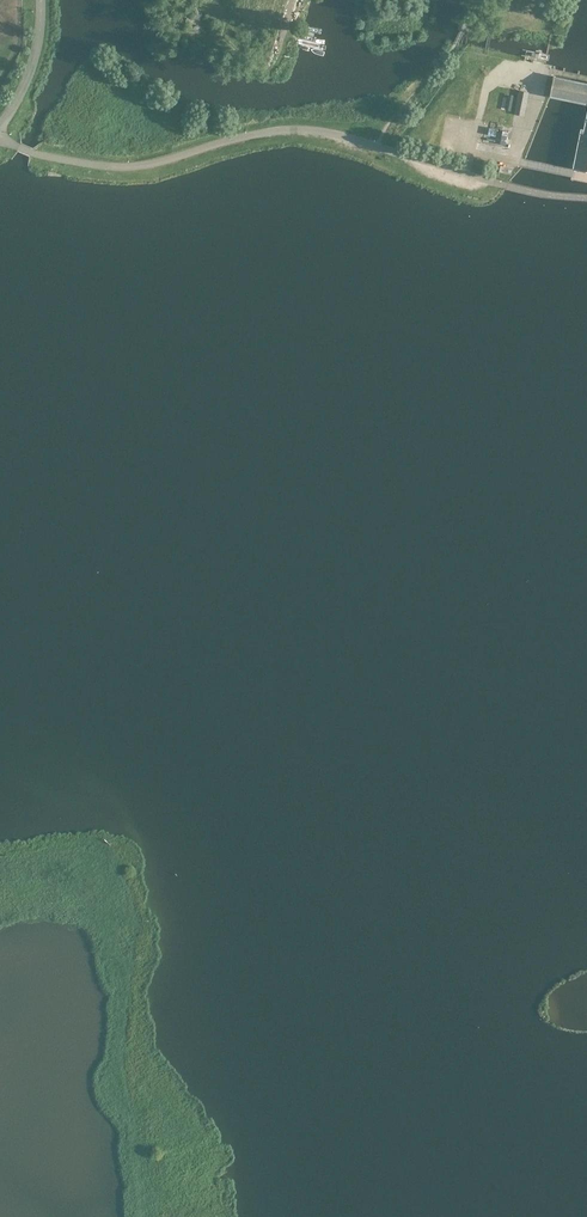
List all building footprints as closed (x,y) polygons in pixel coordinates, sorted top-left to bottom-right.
[(254,20),(279,29),(288,0),(260,0),(254,20)] [(193,9),(194,3),(192,3),(190,4),(188,5),(186,6),(183,9),(182,11),(181,14),(180,17),(180,20),(181,23),(183,26),(184,28),(187,30),(190,31),(193,31),(195,32),(194,26),(192,26),(191,26),(189,25),(187,24),(186,23),(186,22),(185,20),(185,19),(185,18),(185,16),(185,15),(186,13),(186,12),(188,11),(189,10),(190,9),(192,9),(193,9)] [(200,15),(200,17),(202,16),(201,15),(201,13),(200,12),(198,11),(197,10),(196,9),(194,9),(196,3),(194,3),(193,9),(192,9),(190,9),(189,10),(188,11),(186,12),(186,13),(185,15),(185,16),(185,18),(185,19),(185,20),(186,22),(186,23),(187,24),(189,25),(191,26),(192,26),(194,26),(195,32),(195,33),(197,33),(195,26),(197,26),(198,25),(199,24),(200,22),(201,21),(202,19),(200,19),(199,20),(199,21),(198,22),(197,23),(196,24),(195,24),(193,24),(192,24),(191,24),(189,23),(188,22),(188,21),(187,20),(187,18),(186,17),(187,16),(187,14),(188,13),(189,12),(190,11),(191,11),(192,11),(194,11),(195,11),(196,12),(197,12),(198,13),(199,14),(200,15)] [(203,23),(204,22),(204,19),(204,17),(204,15),(204,13),(203,11),(201,9),(199,8),(197,7),(198,3),(196,3),(194,9),(196,9),(197,10),(198,11),(200,12),(201,13),(201,15),(202,16),(202,18),(202,19),(201,21),(200,22),(199,24),(198,25),(197,26),(195,26),(197,33),(199,32),(198,28),(200,26),(202,25),(203,23)] [(554,76),(550,97),(586,104),(586,83),(554,76)] [(498,84),(496,98),(503,100),(505,85),(498,84)] [(524,115),(528,92),(519,91),(515,113),(524,115)] [(573,168),(586,171),(586,113),(584,129),(581,129),(573,168)] [(513,168),(501,165),(500,172),(512,174),(513,168)]
